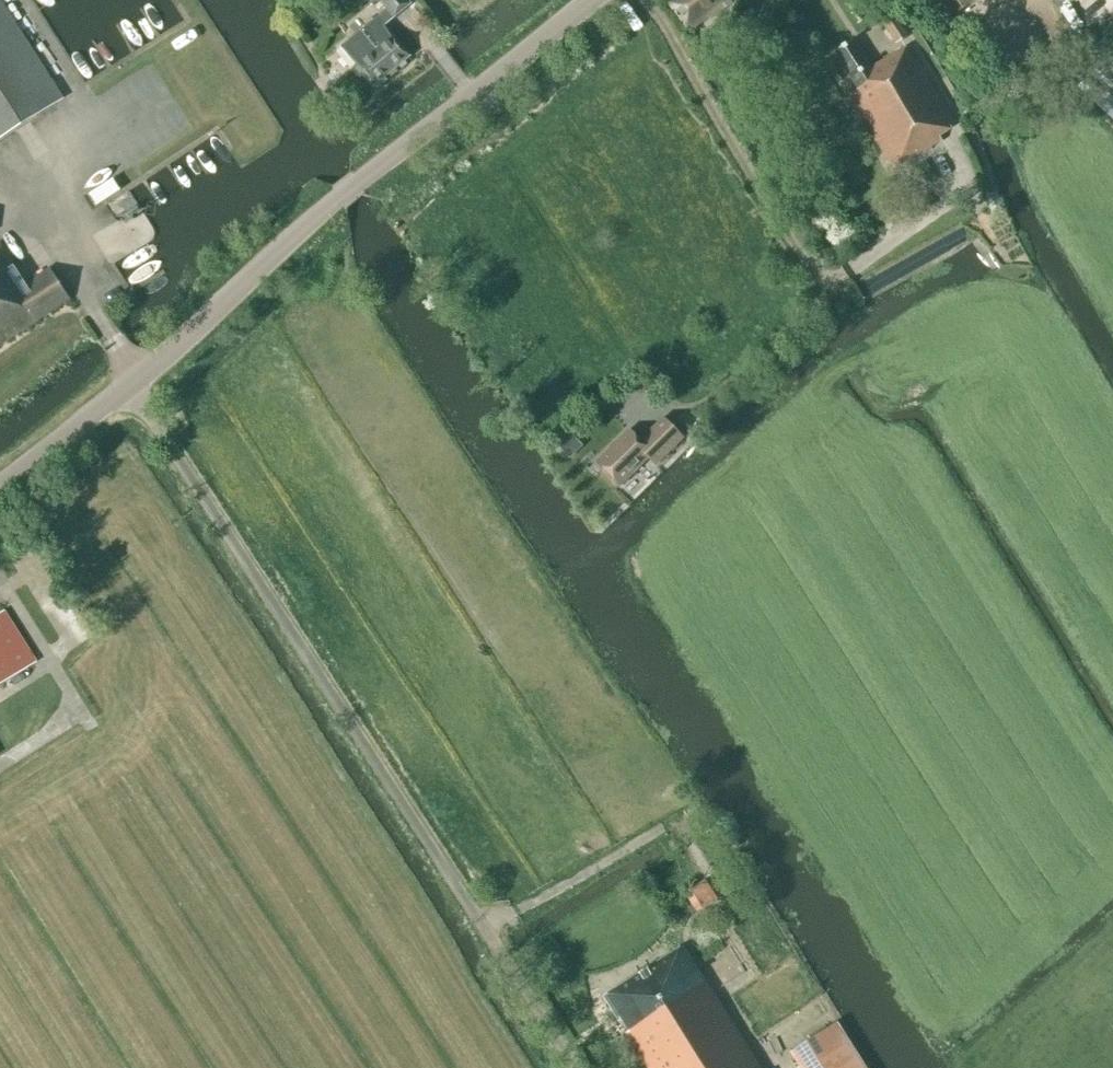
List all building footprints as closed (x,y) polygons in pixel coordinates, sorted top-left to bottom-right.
[(384,27),(394,18),(410,5),(407,0),(379,0),(387,10),(377,18),(347,42),(354,50),(341,61),(341,62),(355,50),(364,61),(358,66),(358,65),(356,67),(373,88),(390,74),(391,75),(396,71),(395,70),(410,57),(393,36),(392,36),(384,27)] [(731,3),(729,0),(680,0),(673,5),(687,24),(703,12),(707,18),(712,17),(731,3)] [(751,0),(735,0),(740,9),(751,1),(751,0)] [(944,25),(958,15),(957,14),(977,0),(926,0),(944,25)] [(63,99),(0,1),(0,139),(63,99)] [(896,44),(907,37),(896,19),(884,26),(896,44)] [(871,69),(853,41),(834,53),(858,89),(848,95),(893,170),(942,140),(940,136),(955,126),(917,62),(914,63),(906,48),(871,69)] [(99,208),(121,192),(114,182),(91,197),(99,208)] [(929,250),(963,229),(952,210),(917,232),(929,250)] [(0,245),(0,345),(70,298),(50,269),(26,285),(0,245)] [(656,466),(683,439),(663,418),(640,441),(629,430),(597,462),(621,486),(649,459),(656,466)] [(567,430),(554,443),(565,455),(579,442),(567,430)] [(37,663),(4,611),(0,614),(0,686),(37,663)] [(695,910),(716,897),(705,879),(684,892),(695,910)] [(704,979),(683,947),(604,998),(618,1019),(620,1017),(630,1032),(627,1034),(649,1067),(761,1067),(704,979)] [(838,1022),(793,1050),(805,1067),(867,1067),(838,1022)]
